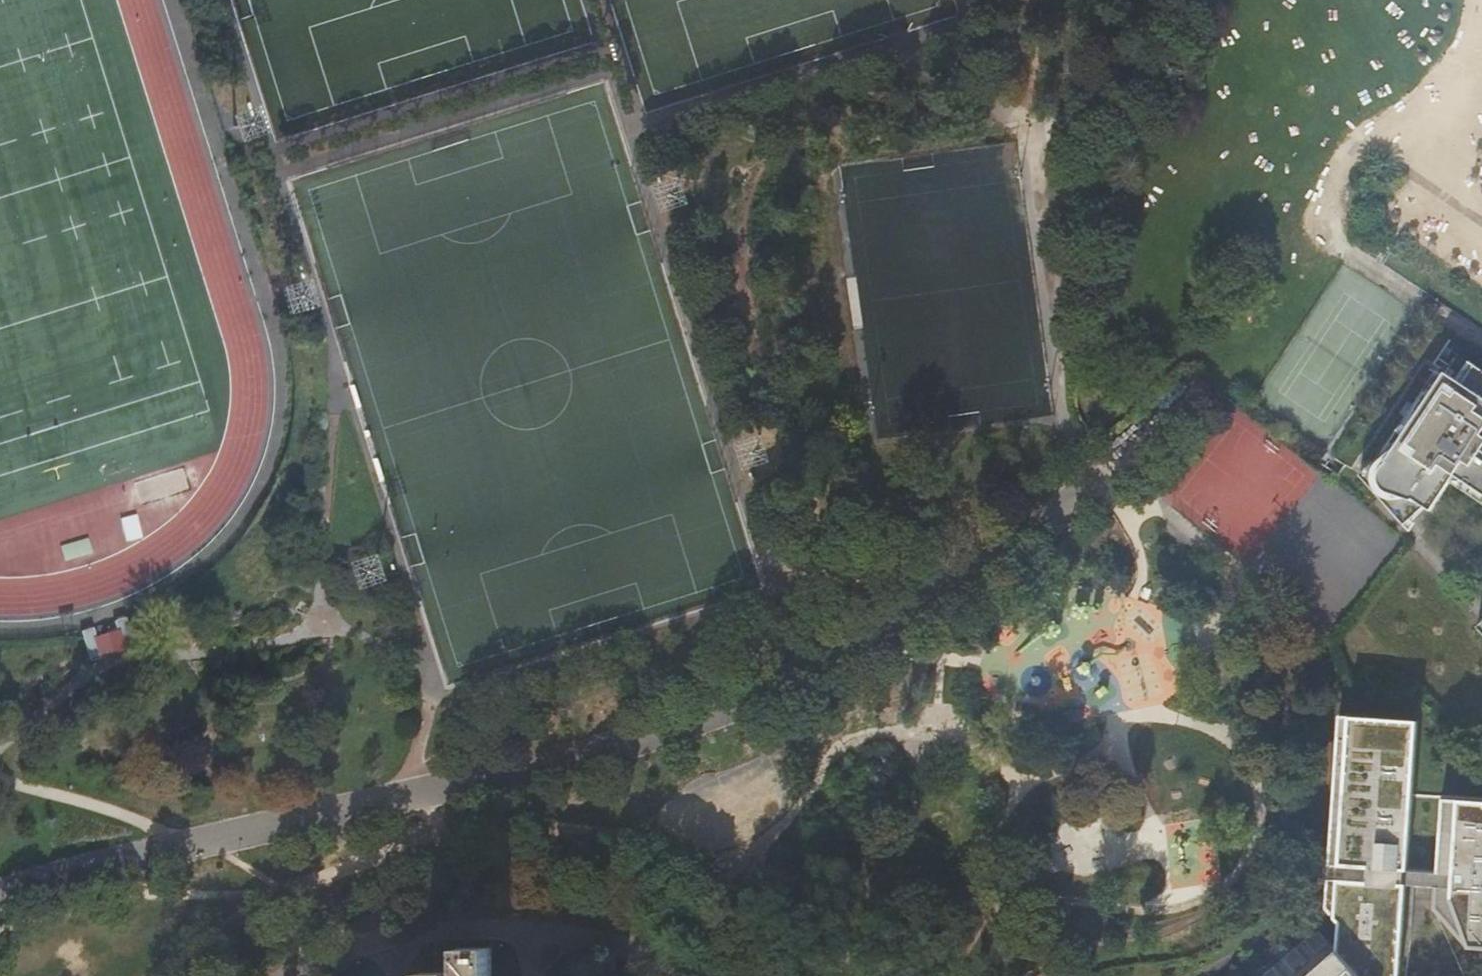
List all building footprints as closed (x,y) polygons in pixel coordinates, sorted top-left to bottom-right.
[(1468,368),(1455,387),(1438,376),(1374,474),(1390,483),(1387,489),(1425,514),(1449,478),(1481,500),(1481,378),(1468,368)] [(1333,956),(1351,975),(1469,975),(1471,955),(1481,956),(1481,859),(1479,859),(1479,824),(1448,822),(1450,792),(1416,789),(1419,744),(1381,742),(1383,705),(1340,702),(1324,901),(1352,903),(1351,912),(1358,912),(1357,926),(1354,926),(1353,937),(1333,956)] [(1333,956),(1310,930),(1258,975),(1309,975),(1333,956)] [(495,950),(463,951),(464,975),(495,975),(495,950)] [(1309,975),(1351,975),(1333,956),(1309,975)]
